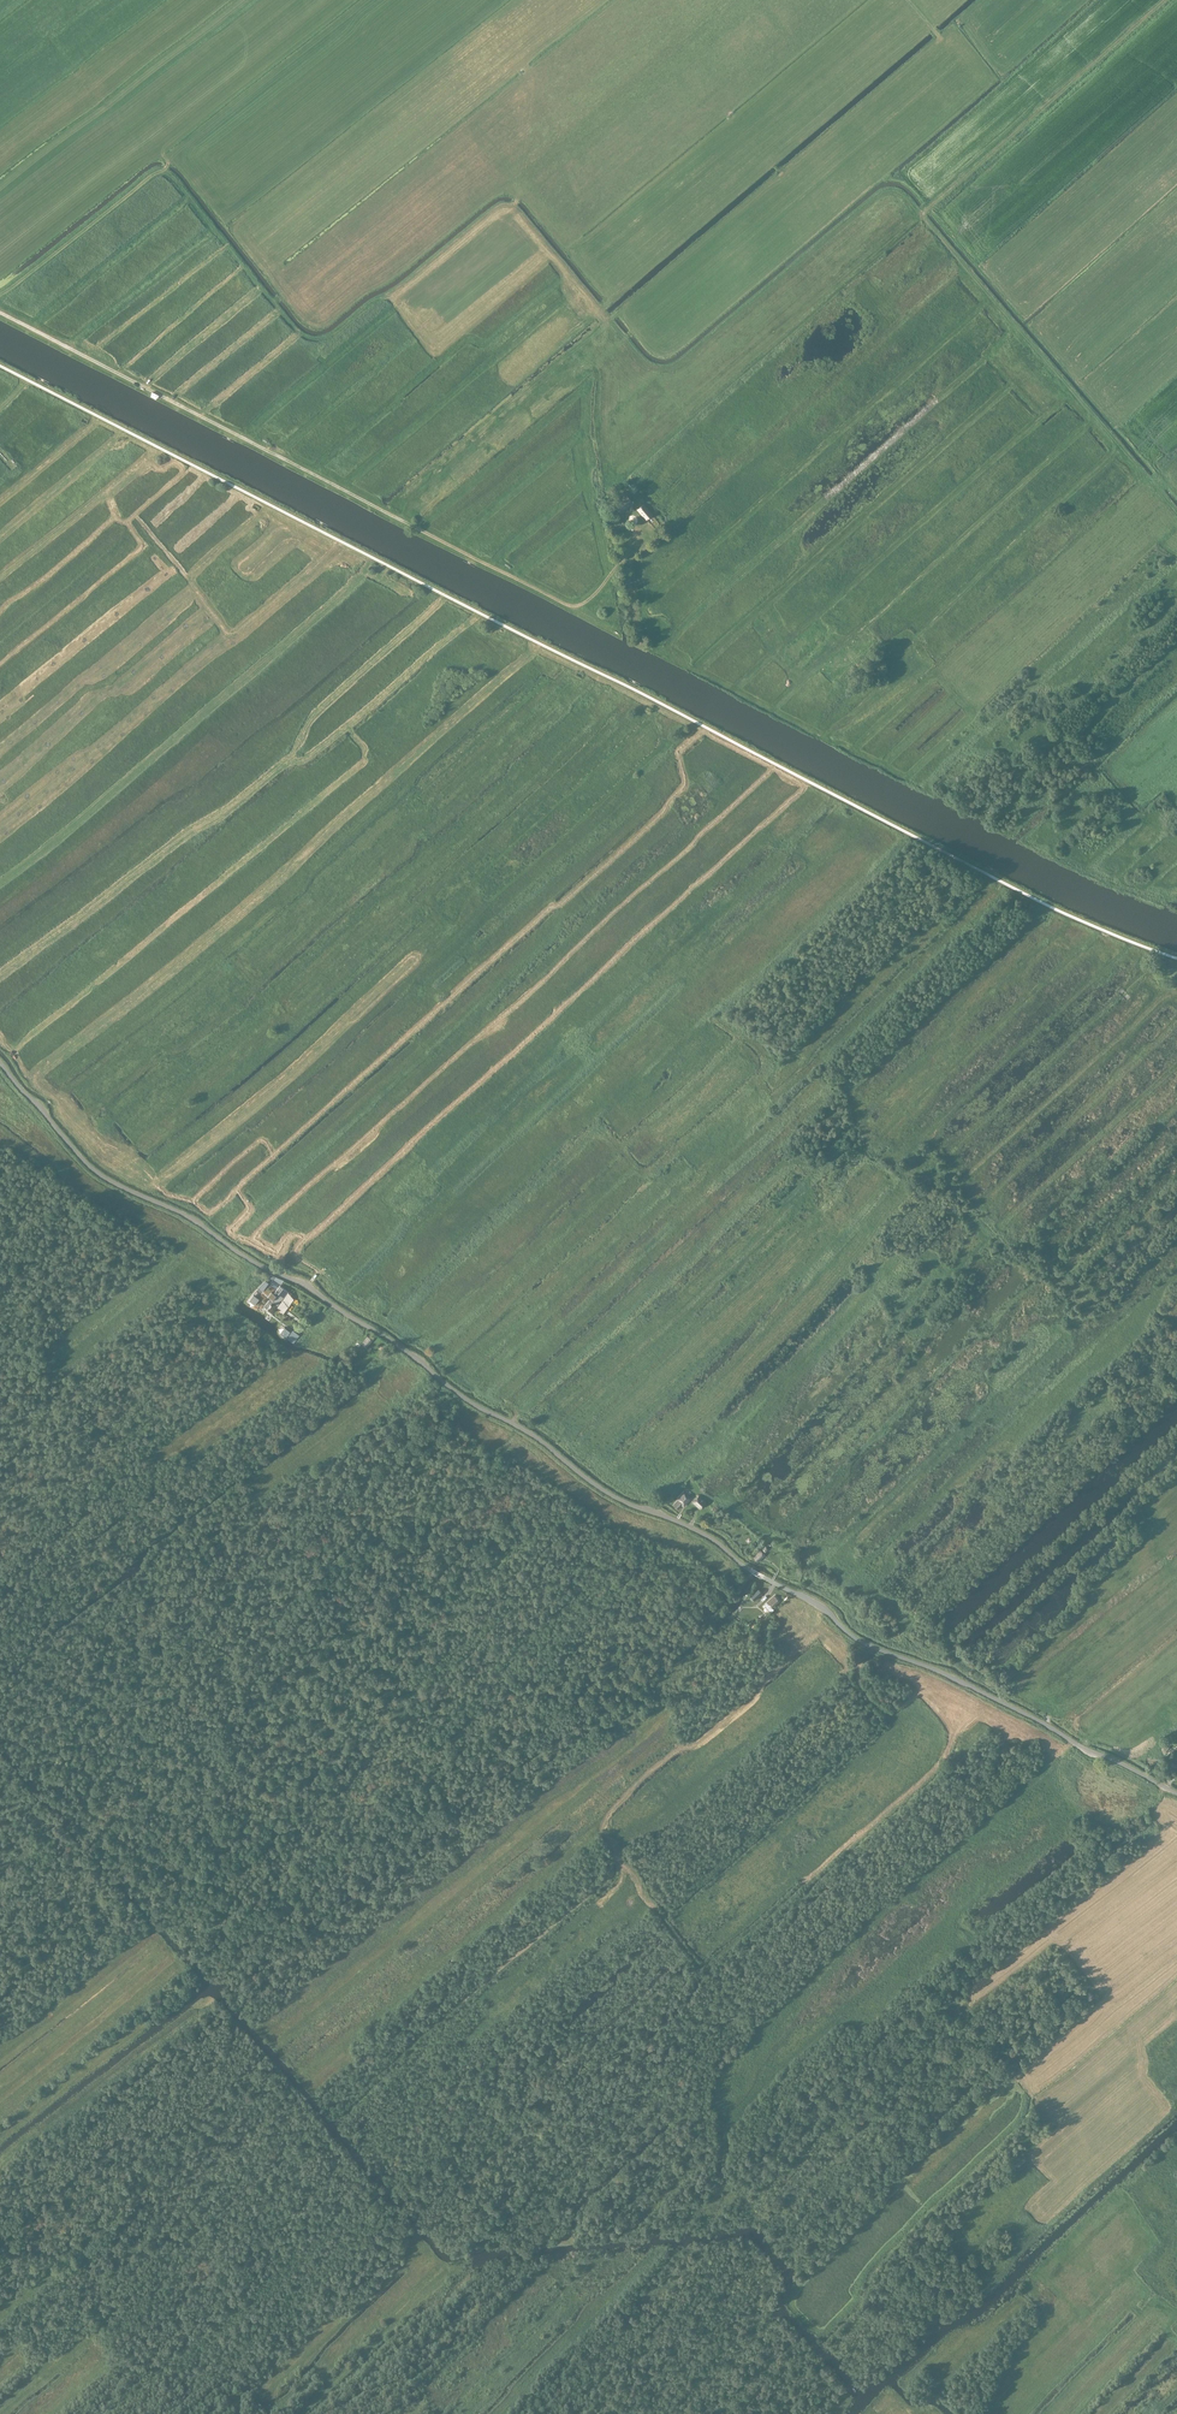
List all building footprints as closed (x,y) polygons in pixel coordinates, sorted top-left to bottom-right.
[(419,487),(423,491),(428,486),(424,482),(419,487)] [(620,502),(615,507),(619,512),(624,508),(625,508),(631,502),(626,496),(619,502),(620,502)] [(651,515),(643,505),(638,510),(646,519),(651,515)] [(265,1281),(258,1288),(262,1292),(268,1283),(265,1281)] [(280,1285),(273,1294),(271,1292),(268,1296),(271,1299),(270,1301),(269,1300),(264,1306),(272,1312),(288,1292),(280,1285)] [(253,1295),(249,1301),(255,1305),(259,1299),(253,1295)] [(290,1332),(284,1327),(280,1333),(286,1338),(290,1332)] [(372,1339),(367,1335),(360,1344),(366,1348),(372,1339)] [(595,1421),(595,1420),(602,1415),(599,1412),(590,1420),(592,1423),(595,1421)] [(690,1499),(683,1493),(676,1499),(678,1501),(673,1505),(677,1509),(682,1505),(683,1506),(690,1499)] [(699,1495),(691,1503),(694,1506),(695,1505),(700,1509),(706,1502),(699,1495)] [(765,1555),(761,1551),(754,1558),(757,1562),(765,1555)] [(751,1596),(755,1600),(762,1593),(759,1589),(751,1596)] [(774,1596),(764,1605),(771,1612),(774,1610),(772,1608),(779,1601),(774,1596)] [(1164,1755),(1171,1749),(1168,1745),(1160,1751),(1164,1755)] [(1162,1764),(1170,1773),(1175,1768),(1176,1769),(1176,1768),(1176,1747),(1176,1746),(1165,1758),(1167,1759),(1162,1764)]
